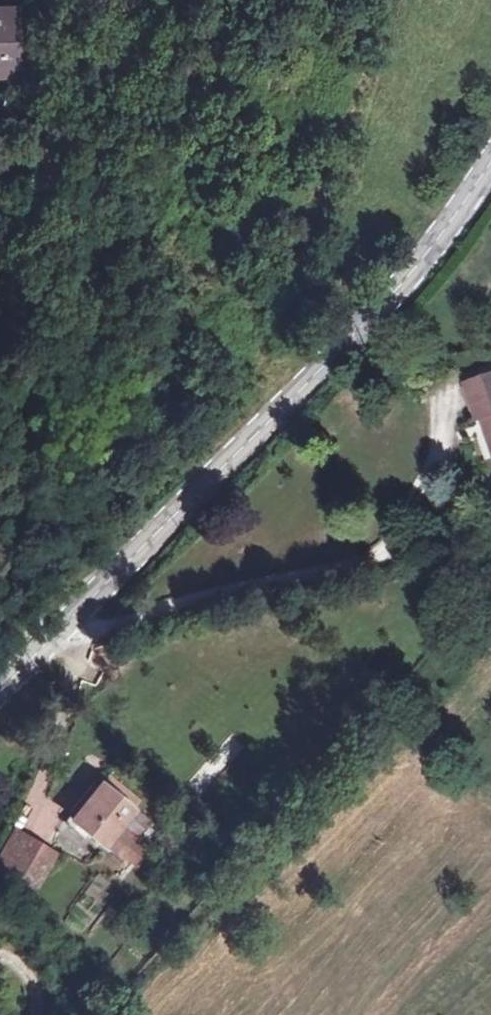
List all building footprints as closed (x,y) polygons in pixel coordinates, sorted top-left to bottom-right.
[(10,73),(10,7),(0,8),(0,74),(10,73)] [(488,376),(465,384),(465,386),(476,416),(477,419),(479,418),(488,415),(490,424),(490,375),(488,376)] [(476,416),(465,386),(460,387),(470,418),(476,416)] [(490,452),(490,424),(488,415),(479,418),(490,452)] [(107,844),(136,809),(136,808),(99,779),(69,816),(106,846),(107,844)] [(146,817),(136,809),(107,844),(117,852),(146,817)] [(2,861),(32,880),(50,851),(20,831),(2,861)]
